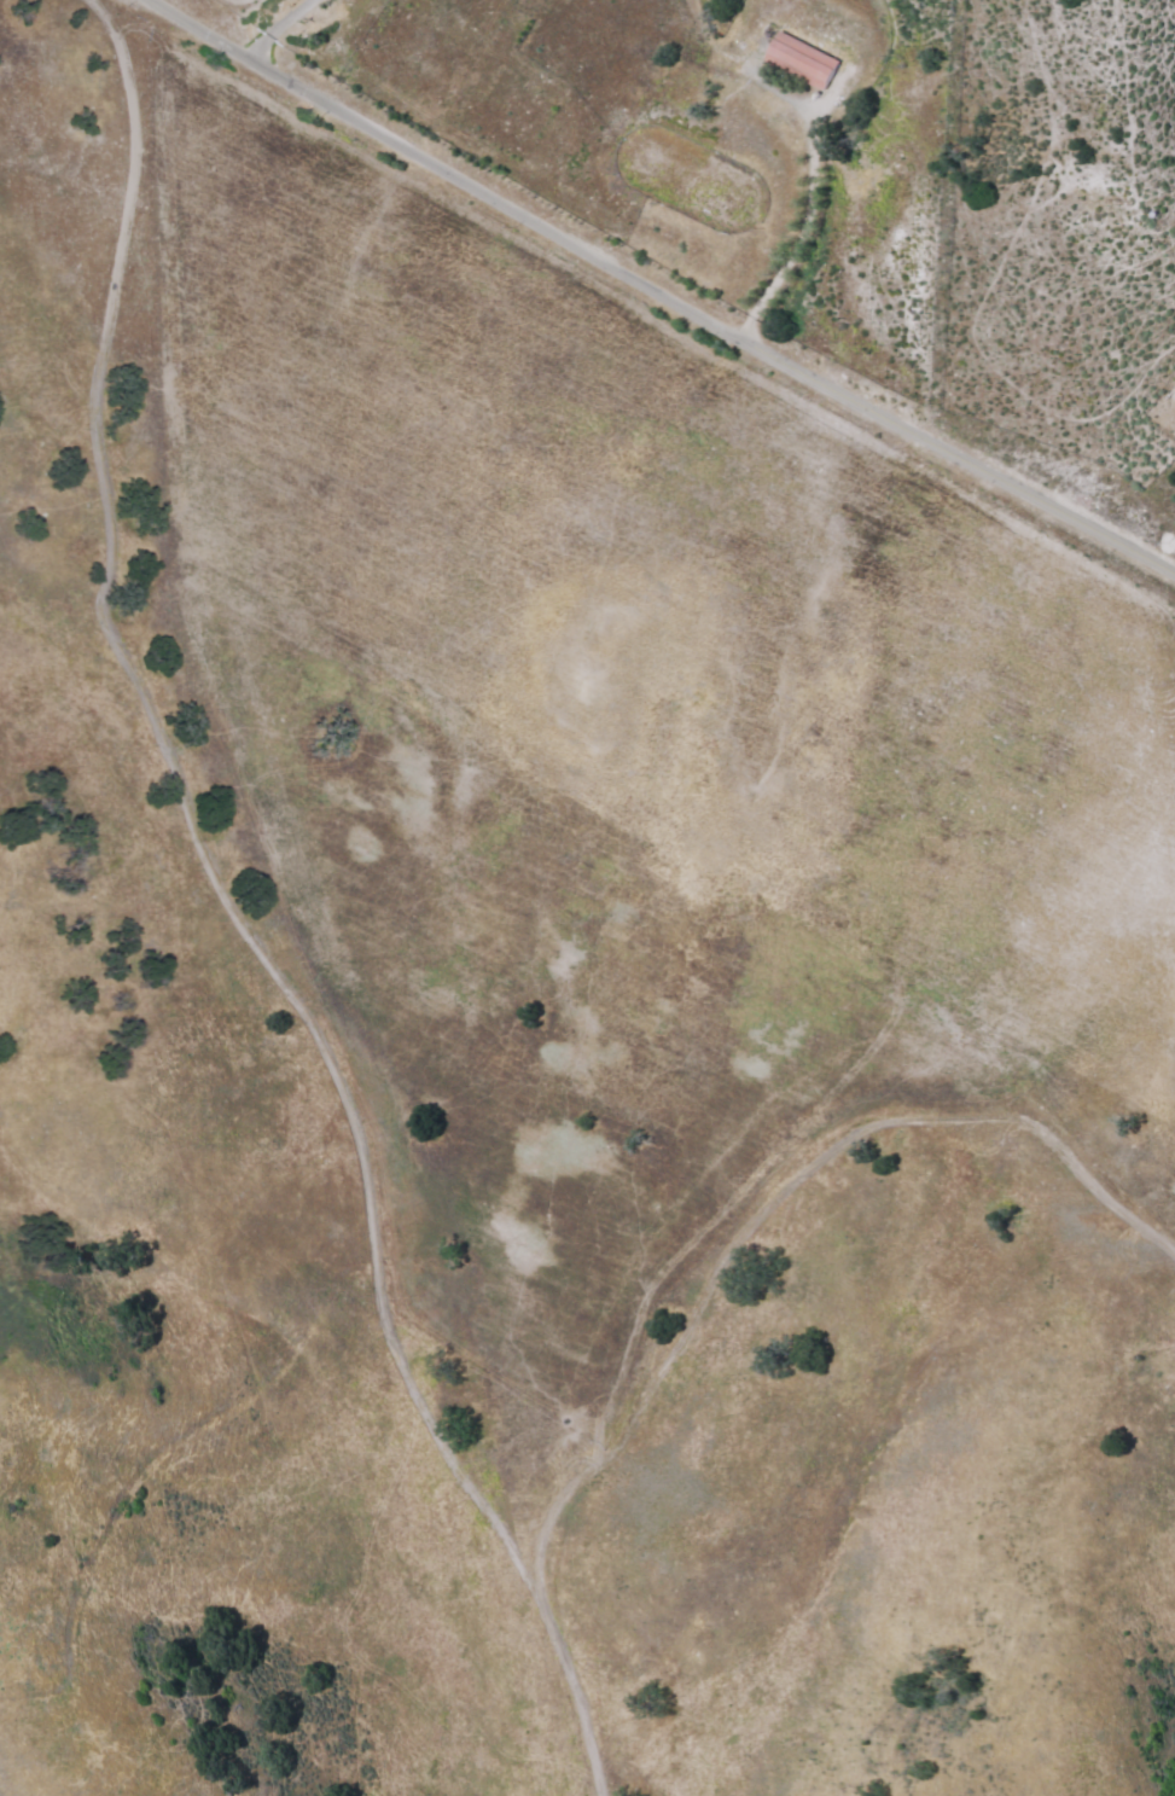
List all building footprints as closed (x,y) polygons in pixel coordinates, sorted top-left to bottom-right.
[(838,61),(778,30),(763,59),(823,90),(838,61)]
